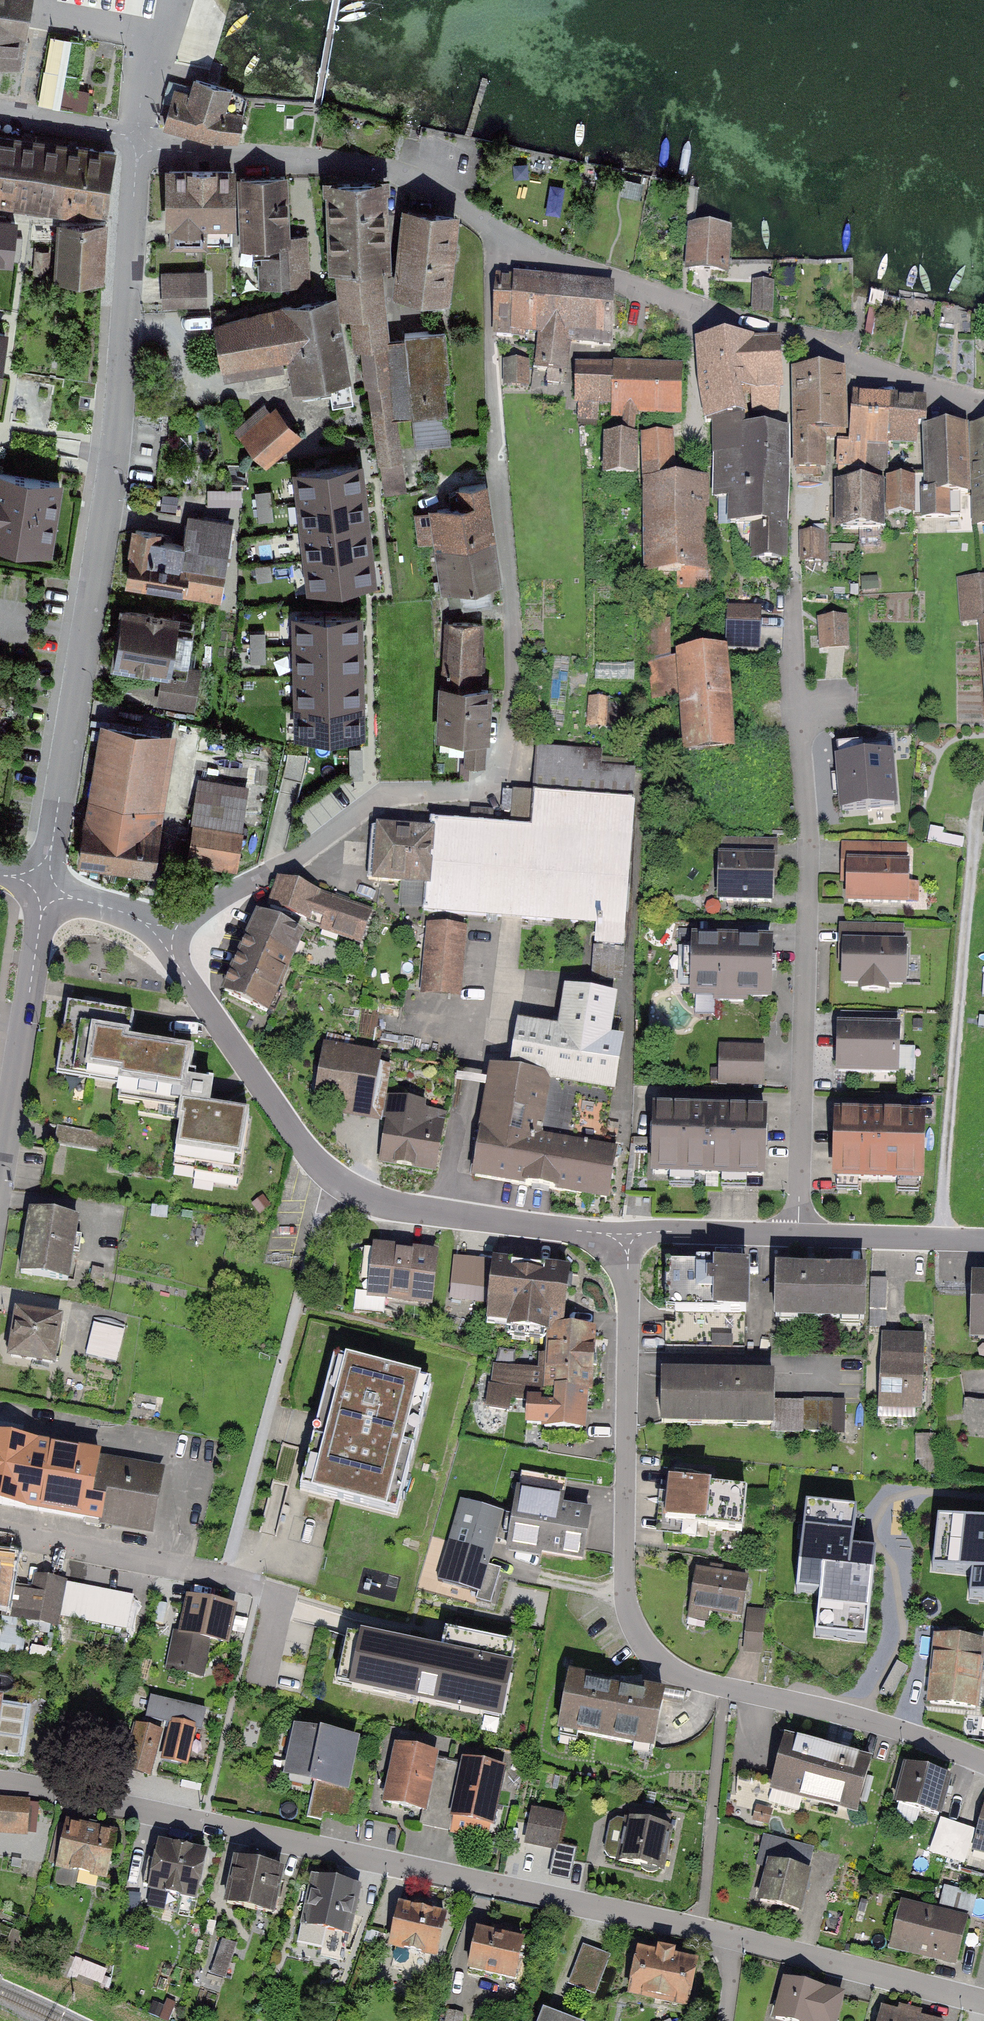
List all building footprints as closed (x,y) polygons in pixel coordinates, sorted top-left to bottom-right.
[(21,63),(31,0),(0,0),(0,60),(21,63)] [(69,111),(81,41),(58,37),(46,107),(69,111)] [(171,98),(162,125),(196,136),(197,130),(213,134),(237,137),(245,104),(226,93),(228,89),(208,80),(195,82),(193,88),(169,81),(164,97),(171,98)] [(0,136),(0,203),(53,210),(54,203),(59,204),(67,145),(0,136)] [(114,152),(67,145),(59,204),(54,203),(53,210),(77,214),(78,207),(106,211),(114,152)] [(231,173),(170,172),(169,244),(231,245),(231,173)] [(283,176),(240,179),(244,248),(251,247),(252,265),(260,264),(261,286),(289,285),(287,237),(283,176)] [(384,265),(383,182),(329,185),(331,267),(338,268),(344,314),(353,312),(356,344),(361,344),(366,387),(369,386),(384,495),(405,491),(385,341),(387,341),(379,266),(384,265)] [(451,244),(454,218),(406,212),(396,293),(445,298),(449,263),(454,259),(455,248),(451,244)] [(8,260),(13,222),(0,220),(0,259),(8,260)] [(102,280),(105,222),(60,223),(55,279),(102,280)] [(727,233),(692,231),(688,269),(725,270),(727,233)] [(308,236),(287,237),(289,285),(310,284),(308,236)] [(202,276),(162,277),(163,303),(203,302),(202,276)] [(515,279),(499,279),(495,334),(512,337),(515,279)] [(540,282),(515,279),(512,337),(520,337),(520,331),(541,333),(556,333),(556,318),(537,318),(540,282)] [(612,292),(540,282),(537,318),(556,318),(556,333),(541,333),(538,370),(548,371),(547,381),(563,383),(567,343),(611,345),(612,292)] [(772,283),(755,283),(754,312),(771,313),(772,283)] [(279,308),(216,325),(227,379),(289,367),(293,391),(348,380),(332,299),(279,308)] [(449,379),(445,330),(404,334),(415,448),(450,444),(444,380),(449,379)] [(696,344),(697,369),(728,369),(730,396),(742,396),(753,395),(753,401),(759,401),(760,411),(777,411),(779,391),(776,342),(696,344)] [(524,362),(506,363),(507,386),(525,385),(524,362)] [(682,370),(614,368),(614,371),(612,405),(612,409),(620,410),(619,418),(625,418),(624,438),(606,438),(605,475),(634,475),(634,438),(630,438),(633,418),(637,418),(637,414),(679,416),(682,370)] [(728,369),(697,369),(705,421),(715,421),(715,425),(743,423),(742,396),(730,396),(728,369)] [(612,405),(614,371),(580,371),(578,419),(596,420),(597,405),(612,405)] [(845,438),(844,373),(794,374),(795,423),(820,422),(820,439),(845,438)] [(864,468),(864,466),(866,439),(871,440),(874,398),(855,396),(851,418),(851,448),(840,448),(838,466),(864,468)] [(916,424),(926,424),(926,402),(874,398),(871,440),(866,439),(864,466),(875,467),(875,462),(886,461),(887,442),(915,442),(916,424)] [(291,434),(265,404),(238,428),(264,457),(291,434)] [(820,439),(820,422),(795,423),(796,473),(821,473),(820,439)] [(784,560),(787,434),(744,432),(743,423),(715,425),(716,498),(731,499),(730,525),(754,526),(751,560),(784,560)] [(973,428),(975,524),(983,524),(983,428),(973,428)] [(967,493),(966,431),(925,432),(926,477),(913,477),(914,513),(914,518),(961,517),(960,493),(967,493)] [(704,566),(704,479),(670,479),(671,437),(643,436),(644,479),(646,480),(647,572),(677,572),(677,588),(709,587),(709,566),(704,566)] [(297,469),(304,529),(364,521),(357,462),(297,469)] [(47,549),(57,482),(0,473),(0,542),(47,549)] [(913,477),(888,478),(889,514),(914,513),(913,477)] [(491,527),(485,483),(454,488),(456,507),(415,512),(420,543),(441,540),(440,535),(491,527)] [(880,483),(840,484),(840,529),(880,528),(880,483)] [(244,510),(244,489),(210,488),(210,509),(244,510)] [(134,529),(126,580),(217,594),(228,522),(188,516),(183,545),(162,542),(163,534),(134,529)] [(304,529),(311,588),(372,581),(364,521),(304,529)] [(440,535),(441,540),(448,589),(459,588),(461,606),(489,602),(487,584),(499,583),(491,527),(440,535)] [(814,534),(814,560),(827,560),(827,534),(814,534)] [(982,619),(980,582),(960,582),(963,621),(982,619)] [(763,649),(764,604),(729,604),(728,649),(763,649)] [(124,612),(115,663),(165,671),(160,703),(189,707),(195,674),(183,672),(192,623),(124,612)] [(356,613),(296,614),(297,645),(357,644),(356,613)] [(847,646),(845,618),(821,619),(822,647),(847,646)] [(475,669),(477,623),(447,622),(443,687),(478,689),(479,669),(475,669)] [(357,644),(297,645),(298,675),(358,673),(357,644)] [(728,748),(721,653),(682,656),(687,751),(728,748)] [(358,673),(298,675),(299,704),(359,702),(358,673)] [(484,743),(487,689),(478,689),(443,687),(440,735),(466,736),(466,742),(484,743)] [(611,726),(611,695),(591,695),(591,726),(611,726)] [(359,702),(299,704),(300,736),(360,734),(359,702)] [(160,736),(108,728),(93,817),(84,816),(77,859),(153,871),(161,822),(147,819),(160,736)] [(504,825),(429,820),(428,834),(424,884),(422,910),(598,923),(597,943),(622,945),(634,801),(596,798),(599,768),(581,767),(582,752),(538,749),(535,793),(506,791),(504,825)] [(896,759),(833,764),(838,822),(900,817),(896,759)] [(243,788),(203,781),(190,857),(231,863),(243,788)] [(424,884),(428,834),(375,830),(371,880),(424,884)] [(720,900),(771,900),(772,845),(721,844),(720,900)] [(850,847),(848,900),(907,901),(908,849),(850,847)] [(332,900),(280,881),(270,907),(323,926),(332,900)] [(369,913),(332,900),(323,926),(322,929),(359,942),(369,913)] [(259,916),(249,940),(291,958),(301,937),(259,916)] [(458,993),(465,932),(429,928),(422,989),(458,993)] [(844,930),(844,982),(902,983),(903,931),(844,930)] [(767,1000),(769,942),(696,939),(694,997),(767,1000)] [(249,940),(225,991),(268,1012),(291,958),(249,940)] [(616,1000),(546,988),(539,1028),(519,1025),(511,1074),(613,1091),(622,1041),(609,1039),(616,1000)] [(115,1101),(202,1116),(206,1089),(188,1086),(193,1054),(133,1044),(137,1017),(68,1005),(56,1074),(118,1084),(115,1101)] [(839,1024),(839,1072),(896,1072),(896,1024),(839,1024)] [(917,1070),(917,1045),(903,1045),(903,1070),(917,1070)] [(763,1046),(718,1046),(717,1086),(762,1087),(763,1046)] [(326,1055),(318,1097),(368,1106),(375,1064),(326,1055)] [(611,1155),(602,1154),(613,1091),(511,1074),(492,1070),(474,1175),(604,1197),(611,1155)] [(384,1161),(433,1168),(444,1093),(395,1085),(384,1161)] [(248,1123),(184,1113),(175,1161),(240,1172),(248,1123)] [(650,1183),(763,1184),(764,1115),(651,1113),(650,1183)] [(834,1122),(834,1187),(924,1187),(925,1122),(834,1122)] [(77,1222),(31,1214),(21,1275),(66,1283),(77,1222)] [(431,1258),(363,1250),(356,1311),(384,1314),(386,1295),(426,1300),(431,1258)] [(494,1265),(456,1261),(453,1296),(490,1300),(494,1265)] [(567,1274),(494,1265),(490,1300),(488,1321),(511,1324),(510,1329),(550,1334),(550,1329),(560,1330),(567,1274)] [(745,1268),(678,1267),(677,1305),(744,1306),(745,1268)] [(862,1274),(774,1275),(775,1324),(862,1323),(862,1274)] [(889,1326),(889,1276),(873,1277),(873,1326),(889,1326)] [(975,1282),(975,1331),(983,1331),(983,1282),(975,1282)] [(59,1321),(18,1314),(14,1336),(8,1340),(6,1348),(11,1354),(11,1356),(52,1363),(59,1321)] [(748,1314),(671,1315),(672,1342),(748,1341),(748,1314)] [(97,1320),(89,1352),(120,1360),(128,1328),(97,1320)] [(560,1330),(550,1329),(550,1334),(549,1356),(540,1355),(539,1371),(538,1375),(548,1376),(546,1406),(582,1409),(584,1389),(588,1390),(592,1332),(560,1330)] [(924,1343),(883,1340),(879,1400),(920,1402),(924,1343)] [(581,1439),(582,1409),(546,1406),(548,1376),(538,1375),(539,1371),(514,1367),(514,1351),(499,1350),(496,1364),(492,1385),(488,1385),(487,1406),(507,1411),(510,1398),(528,1401),(527,1423),(545,1425),(544,1436),(581,1439)] [(435,1385),(333,1359),(298,1500),(399,1525),(435,1385)] [(783,1381),(659,1380),(659,1428),(782,1429),(783,1381)] [(964,1397),(960,1430),(983,1433),(983,1399),(964,1397)] [(0,1445),(0,1511),(150,1535),(161,1471),(0,1445)] [(524,1481),(512,1552),(584,1564),(592,1519),(562,1514),(567,1488),(524,1481)] [(743,1491),(669,1484),(666,1521),(740,1527),(743,1491)] [(480,1592),(503,1513),(461,1501),(438,1580),(480,1592)] [(856,1510),(805,1504),(797,1579),(822,1581),(817,1621),(842,1624),(840,1638),(866,1641),(876,1553),(851,1550),(856,1510)] [(938,1519),(935,1545),(950,1547),(947,1570),(983,1574),(983,1524),(938,1519)] [(0,1561),(0,1611),(2,1612),(2,1616),(54,1624),(56,1614),(62,1582),(37,1578),(34,1593),(7,1589),(11,1563),(0,1561)] [(760,1580),(701,1574),(697,1612),(756,1618),(760,1580)] [(132,1597),(62,1582),(56,1614),(126,1628),(132,1597)] [(224,1643),(232,1608),(190,1599),(174,1672),(200,1678),(208,1639),(224,1643)] [(342,1629),(329,1684),(496,1721),(514,1641),(441,1624),(436,1650),(342,1629)] [(983,1646),(939,1642),(933,1708),(977,1712),(983,1646)] [(908,1667),(897,1662),(881,1694),(892,1699),(908,1667)] [(662,1699),(568,1679),(557,1735),(651,1755),(662,1699)] [(206,1707),(149,1694),(144,1718),(168,1723),(159,1760),(187,1767),(196,1727),(201,1728),(206,1707)] [(159,1733),(141,1728),(129,1770),(147,1775),(159,1733)] [(306,1814),(349,1822),(355,1789),(342,1787),(351,1742),(298,1731),(289,1773),(313,1778),(306,1814)] [(19,1759),(22,1739),(0,1736),(0,1756),(19,1759)] [(786,1738),(771,1802),(872,1826),(888,1763),(786,1738)] [(429,1813),(441,1753),(395,1745),(384,1804),(429,1813)] [(490,1827),(502,1768),(464,1761),(452,1820),(490,1827)] [(947,1778),(908,1768),(899,1805),(938,1814),(947,1778)] [(0,1800),(0,1831),(31,1833),(33,1802),(0,1800)] [(614,1809),(603,1859),(661,1872),(672,1822),(614,1809)] [(534,1813),(527,1845),(564,1852),(571,1820),(534,1813)] [(973,1847),(983,1851),(983,1814),(973,1847)] [(113,1831),(61,1822),(53,1866),(105,1875),(113,1831)] [(976,1832),(941,1823),(934,1849),(969,1858),(976,1832)] [(767,1868),(758,1901),(796,1911),(813,1848),(762,1835),(754,1865),(767,1868)] [(206,1851),(154,1840),(145,1885),(197,1896),(206,1851)] [(285,1871),(235,1860),(226,1904),(276,1914),(285,1871)] [(351,1934),(359,1885),(308,1877),(300,1926),(351,1934)] [(967,1915),(899,1901),(889,1947),(957,1961),(967,1915)] [(442,1916),(399,1907),(391,1946),(434,1955),(442,1916)] [(476,1931),(468,1971),(513,1980),(521,1940),(476,1931)] [(223,1936),(215,1972),(230,1975),(238,1939),(223,1936)] [(568,1984),(590,1993),(606,1954),(584,1945),(568,1984)] [(639,1951),(630,1995),(685,2007),(694,1963),(639,1951)] [(786,1981),(777,2020),(781,2020),(833,2020),(839,1994),(786,1981)] [(882,2009),(879,2020),(939,2020),(882,2009)] [(544,2010),(540,2020),(574,2020),(544,2010)]
